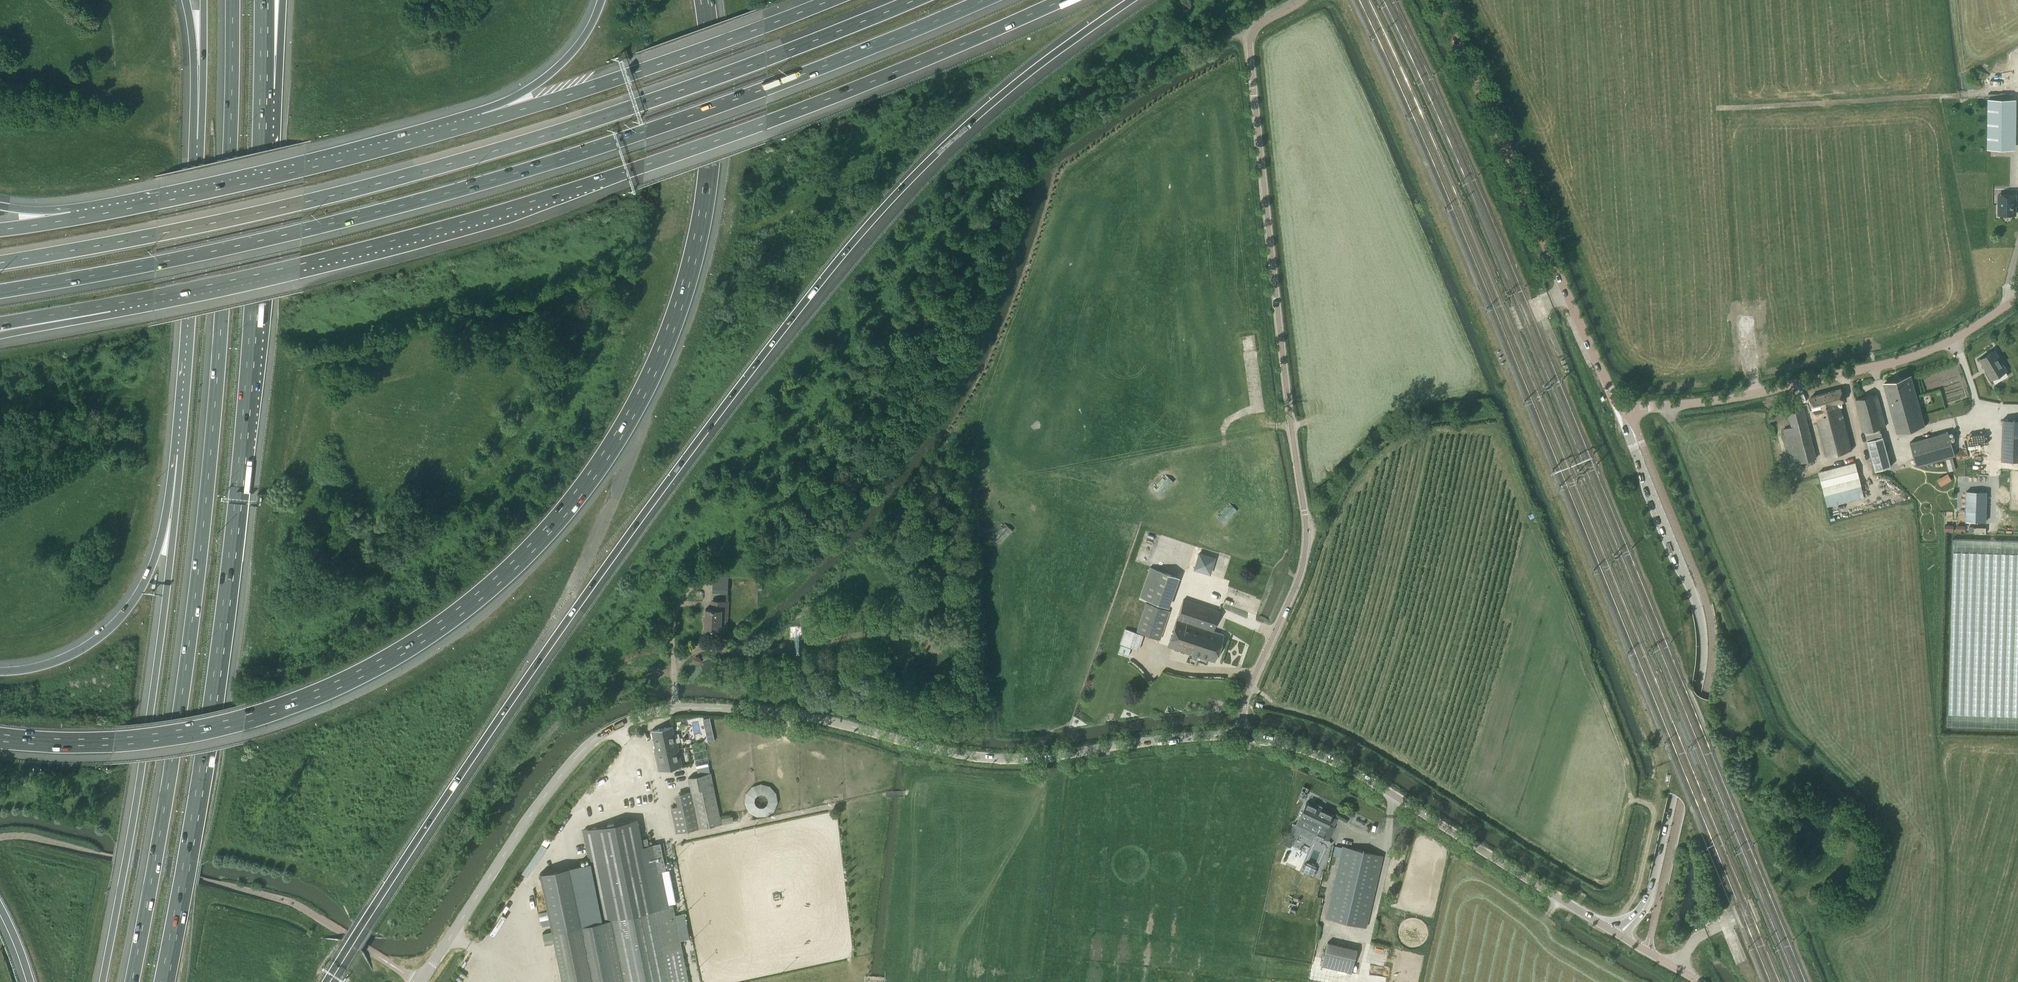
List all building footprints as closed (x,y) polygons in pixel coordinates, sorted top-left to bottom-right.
[(2009,55),(2009,65),(2017,65),(2017,55),(2009,55)] [(1988,75),(1976,70),(1971,81),(1982,87),(1988,75)] [(2016,99),(1987,98),(1986,149),(2015,149),(2016,99)] [(1998,195),(1997,206),(1997,214),(2015,214),(2015,195),(1998,195)] [(2007,370),(1994,350),(1979,359),(1991,380),(2007,370)] [(1897,433),(1924,425),(1911,376),(1883,384),(1897,433)] [(1852,449),(1841,407),(1842,406),(1841,403),(1844,402),(1840,389),(1809,397),(1815,418),(1816,418),(1826,456),(1852,449)] [(1855,399),(1875,471),(1892,467),(1883,436),(1882,436),(1880,428),(1885,427),(1876,394),(1855,399)] [(1791,427),(1783,429),(1788,449),(1792,448),(1795,464),(1803,462),(1816,458),(1804,410),(1787,414),(1791,427)] [(2017,460),(2017,420),(2002,419),(2001,460),(2017,460)] [(1948,431),(1910,442),(1916,466),(1955,455),(1948,431)] [(1988,434),(1969,435),(1970,455),(1980,454),(1980,446),(1988,446),(1988,434)] [(1946,459),(1950,470),(1956,468),(1952,457),(1946,459)] [(1855,462),(1818,471),(1827,506),(1864,497),(1855,462)] [(1941,485),(1952,479),(1949,473),(1938,478),(1941,485)] [(1155,488),(1153,490),(1162,497),(1175,483),(1166,475),(1165,477),(1163,476),(1161,478),(1163,479),(1157,486),(1155,484),(1153,487),(1155,488)] [(1967,491),(1966,521),(1986,521),(1986,492),(1967,491)] [(1219,517),(1217,518),(1226,526),(1239,512),(1231,504),(1229,506),(1228,505),(1226,507),(1227,508),(1221,515),(1219,513),(1217,515),(1219,517)] [(1013,530),(1004,523),(1002,525),(1001,524),(999,526),(1001,527),(995,534),(993,532),(992,535),(993,536),(992,538),(1001,545),(1013,530)] [(1962,550),(1954,550),(1953,580),(1959,581),(1954,575),(1964,575),(1964,569),(1969,569),(1969,566),(1972,563),(1979,563),(1979,557),(1986,558),(1986,552),(1982,552),(1982,557),(1977,551),(1966,551),(1966,546),(1971,546),(1978,540),(1981,543),(1985,539),(1961,538),(1955,543),(1962,550)] [(1986,538),(1986,549),(1990,549),(1990,558),(2017,559),(2017,540),(1986,538)] [(1214,558),(1199,554),(1194,569),(1210,574),(1214,558)] [(1166,607),(1176,576),(1150,567),(1139,597),(1166,607)] [(712,593),(727,593),(728,583),(713,583),(712,593)] [(1177,619),(1213,631),(1219,611),(1183,600),(1177,619)] [(728,618),(727,618),(728,601),(712,601),(712,609),(705,609),(705,629),(727,630),(728,618)] [(1160,640),(1169,611),(1146,603),(1136,632),(1160,640)] [(1224,635),(1213,631),(1177,619),(1168,646),(1215,662),(1224,635)] [(1143,635),(1125,629),(1120,644),(1138,650),(1143,635)] [(1950,659),(1949,713),(1995,714),(1998,711),(2004,716),(2004,710),(2013,710),(2015,709),(2015,704),(2010,704),(2010,706),(2010,707),(2001,706),(2007,701),(1997,701),(1993,697),(1998,697),(1997,695),(1987,695),(1987,688),(1985,688),(1977,680),(1975,680),(1975,675),(1967,675),(1967,668),(1958,668),(1962,664),(1955,664),(1950,659)] [(930,702),(914,697),(910,709),(927,714),(930,702)] [(655,748),(677,744),(677,743),(676,743),(672,726),(651,730),(655,748)] [(677,744),(655,748),(654,749),(659,771),(678,767),(678,769),(682,768),(681,766),(682,766),(677,744)] [(677,833),(721,824),(710,773),(688,777),(691,791),(680,794),(682,806),(671,808),(677,833)] [(751,788),(746,794),(745,798),(746,803),(748,809),(754,814),(760,815),(768,814),(772,811),(775,806),(776,801),(776,795),(774,791),(770,787),(764,784),(758,784),(751,788)] [(1328,839),(1333,827),(1327,824),(1332,814),(1306,802),(1299,818),(1319,828),(1316,834),(1328,839)] [(823,815),(685,839),(687,850),(679,852),(680,857),(825,831),(823,815)] [(589,863),(540,873),(548,910),(551,924),(552,931),(554,943),(563,981),(688,981),(672,904),(668,904),(661,872),(657,872),(657,868),(661,867),(660,860),(655,861),(652,845),(643,847),(637,820),(583,831),(589,863)] [(722,824),(723,830),(752,827),(752,821),(722,824)] [(858,854),(856,834),(848,835),(851,855),(858,854)] [(1366,927),(1382,856),(1342,847),(1325,917),(1366,927)] [(1304,870),(1313,874),(1315,868),(1306,864),(1304,870)] [(548,910),(537,913),(540,926),(551,924),(548,910)] [(552,931),(542,933),(544,945),(554,943),(552,931)] [(1327,942),(1322,966),(1351,973),(1356,949),(1327,942)] [(464,981),(468,975),(459,971),(456,978),(464,981)]
